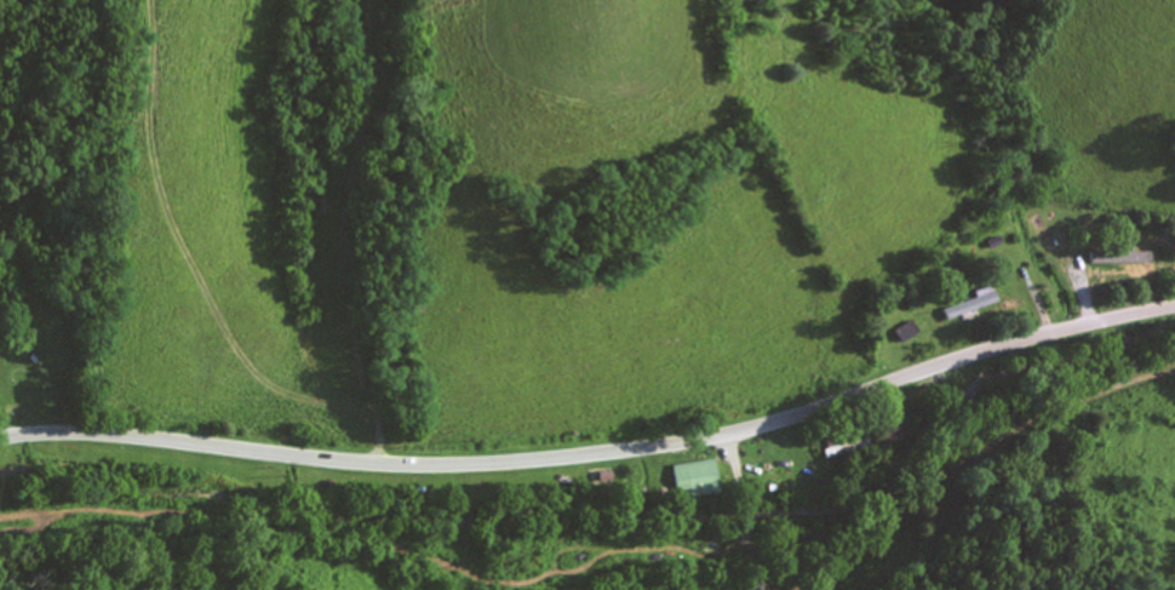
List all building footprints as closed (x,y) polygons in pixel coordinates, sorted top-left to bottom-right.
[(1095,264),(1126,303),(1134,297),(1104,257),(1095,264)] [(946,307),(950,323),(1003,308),(997,285),(977,290),(979,297),(946,307)] [(897,330),(904,342),(918,334),(911,322),(897,330)] [(870,459),(870,443),(828,443),(828,459),(870,459)] [(675,464),(678,491),(691,490),(691,496),(721,493),(718,460),(675,464)]
